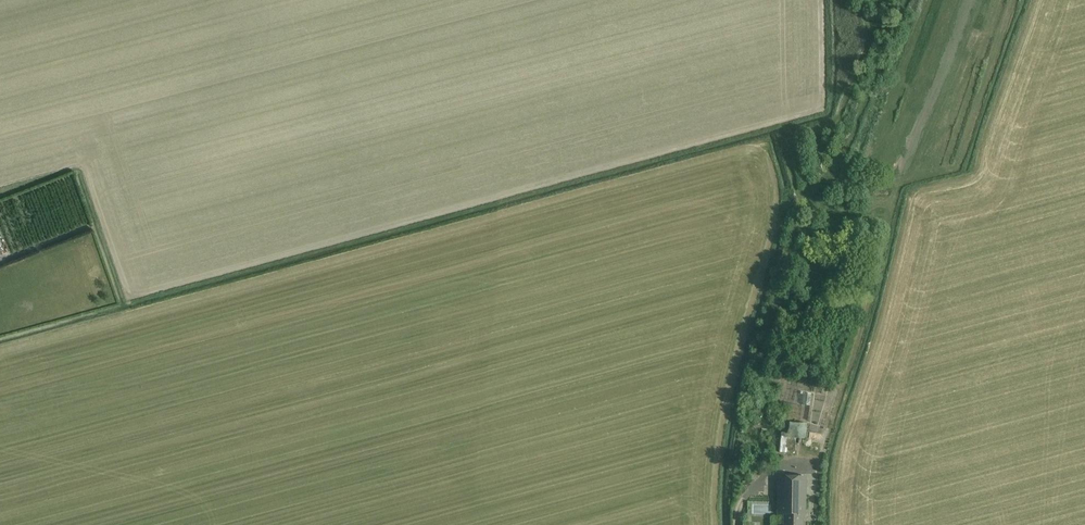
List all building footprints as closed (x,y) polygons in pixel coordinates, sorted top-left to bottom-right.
[(795,454),(796,438),(782,437),(780,453),(795,454)] [(803,514),(805,514),(806,477),(778,476),(778,514),(784,514),(784,524),(803,524),(803,514)] [(750,512),(750,522),(770,521),(770,512),(750,512)]
